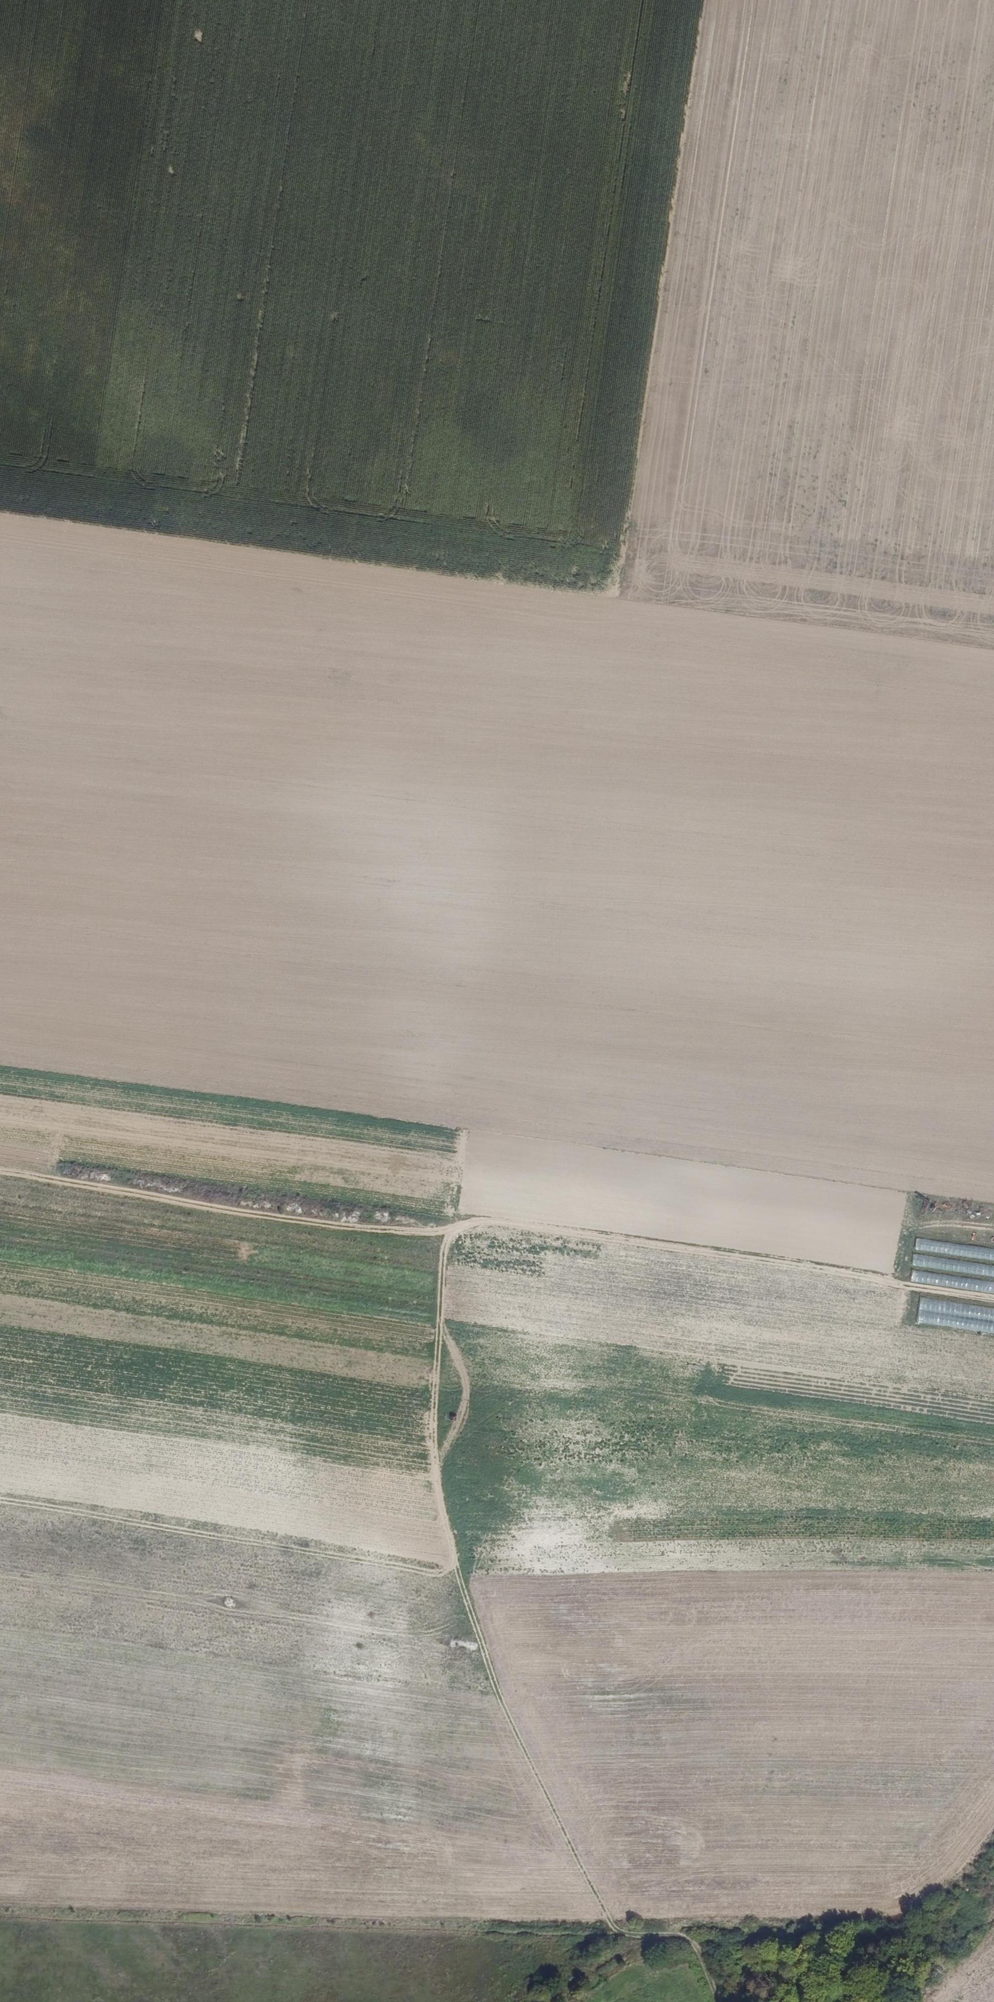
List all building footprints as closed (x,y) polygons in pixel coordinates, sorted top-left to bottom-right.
[(708,765),(725,765),(725,754),(708,753),(708,765)] [(993,1261),(993,1249),(916,1238),(915,1250),(993,1261)] [(993,1292),(993,1264),(913,1255),(912,1268),(910,1283),(993,1292)] [(920,1297),(917,1322),(993,1333),(993,1308),(920,1297)]
